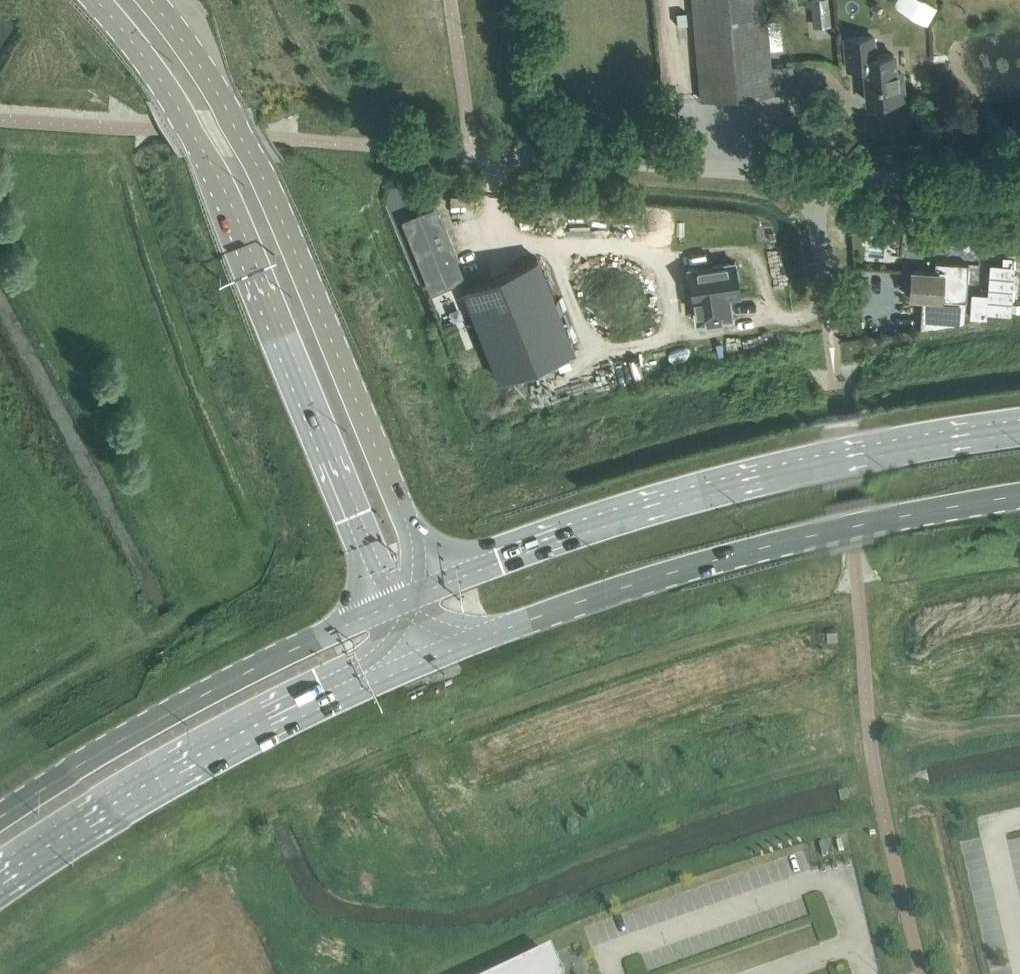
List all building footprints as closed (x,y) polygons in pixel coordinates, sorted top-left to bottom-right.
[(765,0),(693,0),(701,99),(773,93),(765,0)] [(789,8),(799,7),(799,0),(788,0),(789,8)] [(806,7),(811,6),(814,28),(832,25),(828,0),(805,0),(806,7)] [(895,69),(893,52),(874,53),(872,33),(845,36),(848,68),(865,67),(867,101),(904,98),(902,78),(902,69),(895,69)] [(435,208),(405,220),(433,290),(463,278),(435,208)] [(949,255),(970,256),(971,232),(949,231),(949,255)] [(730,233),(718,233),(718,245),(730,245),(730,233)] [(1003,256),(1003,264),(1015,265),(1015,257),(1003,256)] [(464,286),(499,380),(574,351),(539,258),(464,286)] [(694,300),(697,323),(732,317),(728,295),(740,293),(737,278),(740,276),(738,267),(736,266),(735,262),(700,267),(702,284),(699,284),(698,281),(697,282),(700,299),(694,300)] [(935,271),(912,270),(910,297),(941,299),(943,273),(968,275),(968,274),(969,264),(936,262),(935,271)] [(972,292),(970,317),(986,318),(987,312),(988,294),(972,292)] [(549,954),(509,973),(559,973),(549,954)]
